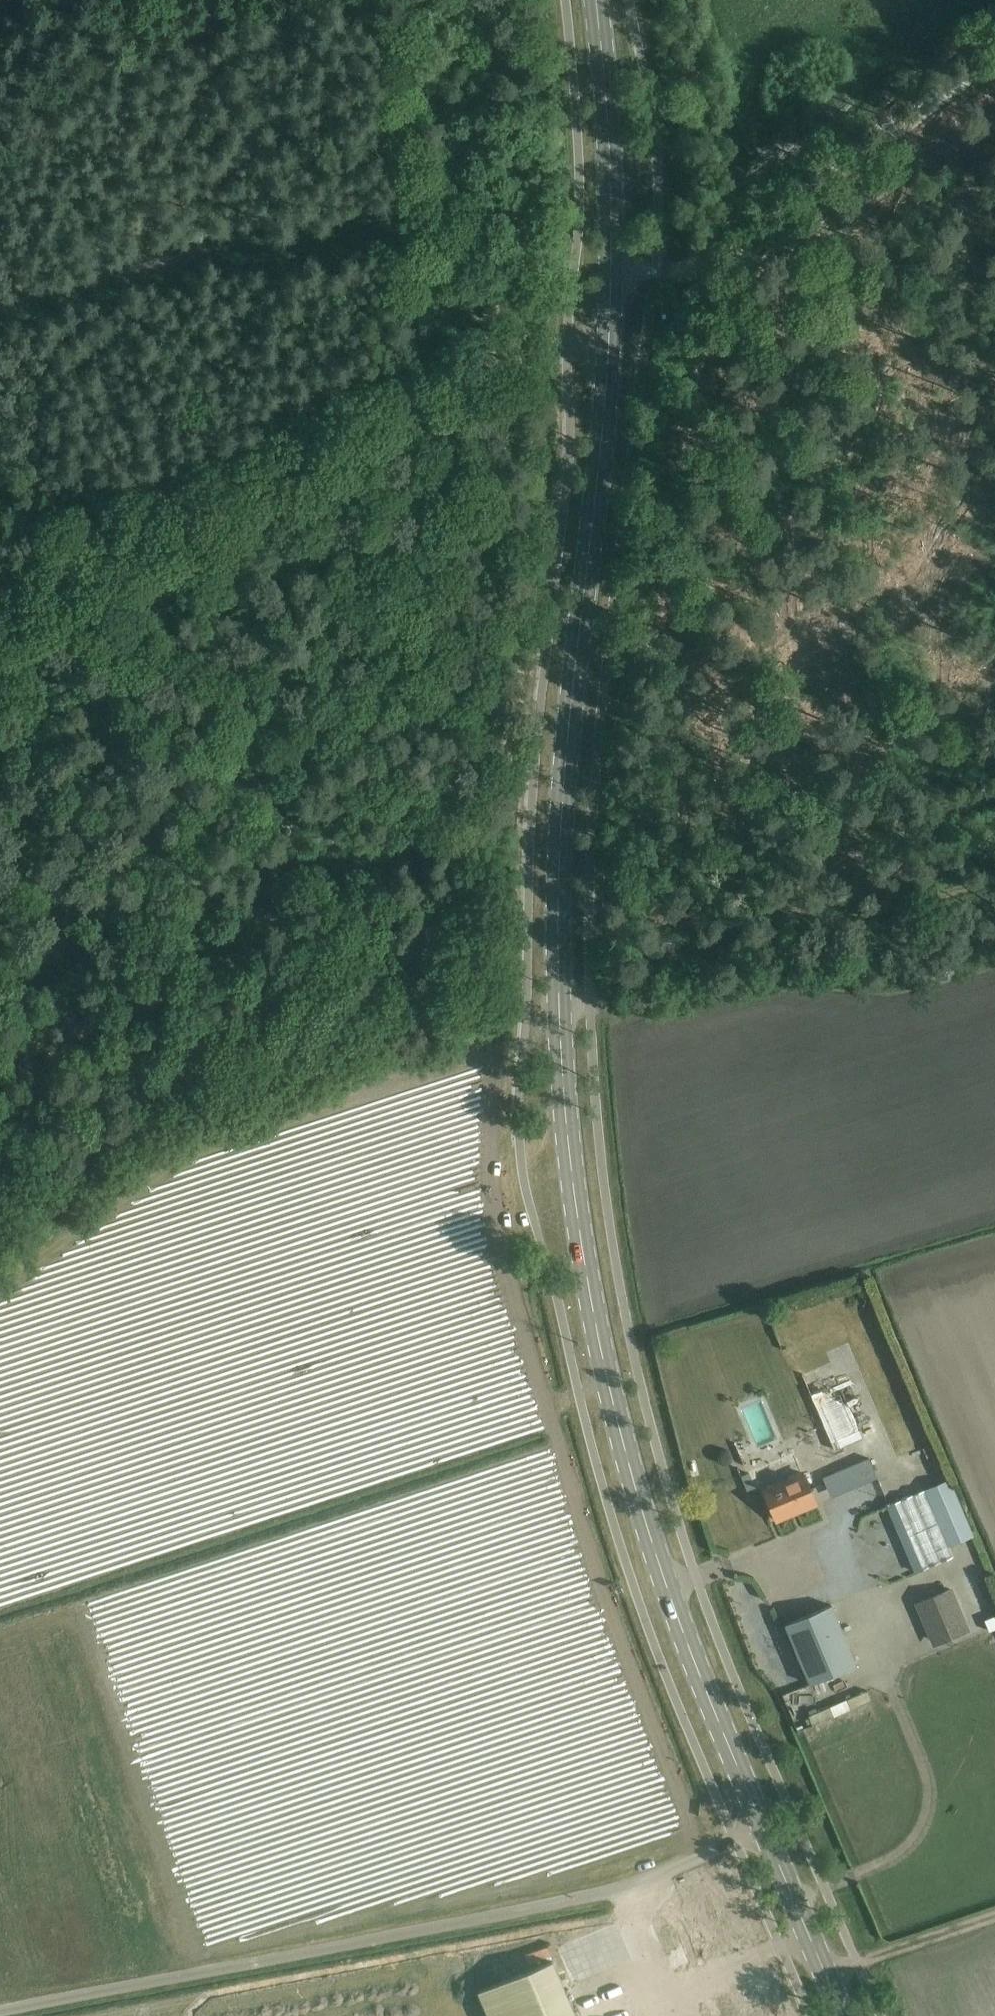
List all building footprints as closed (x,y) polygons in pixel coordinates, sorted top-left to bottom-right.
[(840,1384),(812,1392),(828,1446),(856,1439),(840,1384)] [(842,1493),(856,1487),(847,1466),(833,1472),(842,1493)] [(804,1474),(764,1490),(776,1520),(792,1513),(790,1508),(814,1497),(804,1474)] [(925,1491),(889,1506),(916,1572),(952,1557),(948,1546),(973,1536),(949,1480),(925,1491)] [(970,1631),(951,1589),(915,1604),(934,1647),(970,1631)] [(857,1664),(832,1605),(785,1624),(810,1683),(857,1664)] [(824,1761),(829,1776),(837,1773),(832,1759),(824,1761)] [(671,1972),(717,1954),(694,1894),(647,1912),(671,1972)] [(553,1959),(479,1990),(487,2008),(490,2015),(576,2015),(553,1959)]
